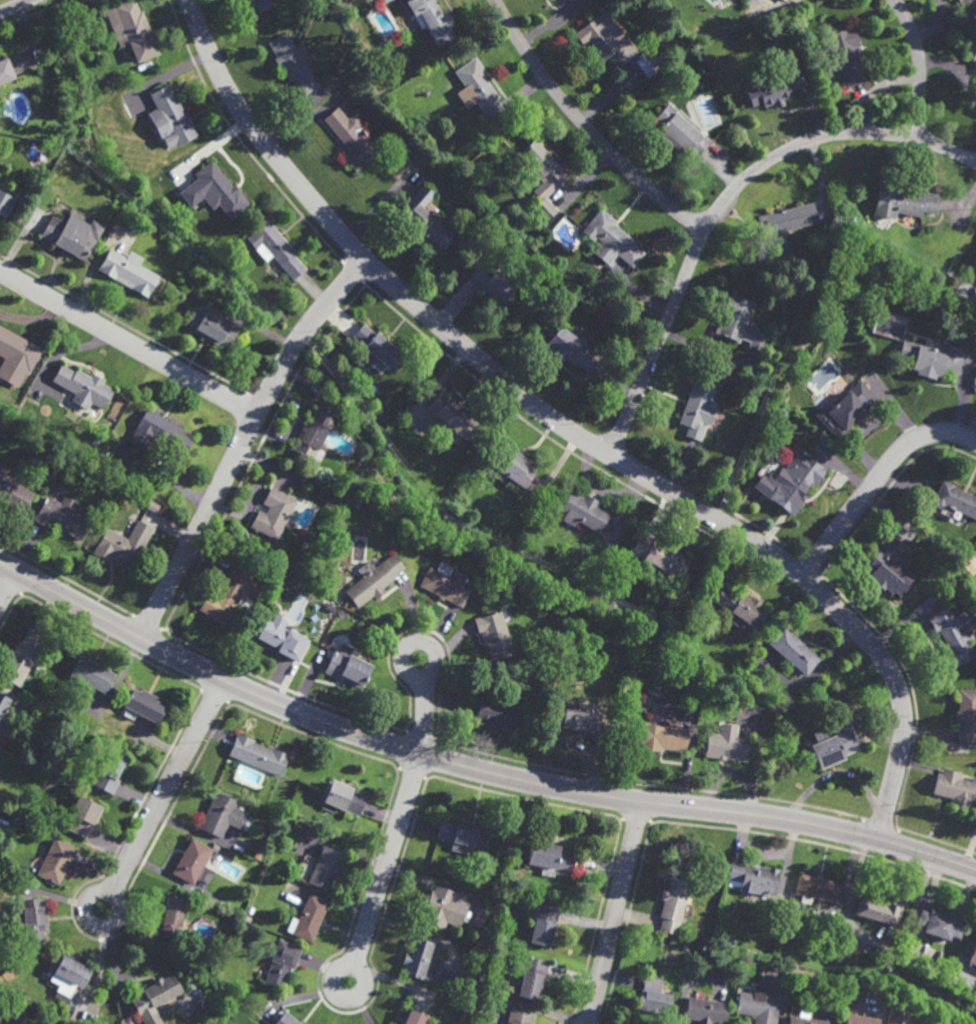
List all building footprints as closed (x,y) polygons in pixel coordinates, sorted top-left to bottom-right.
[(102,10),(126,0),(134,0),(138,11),(140,10),(157,54),(134,63),(126,44),(117,48),(102,10)] [(255,14),(249,0),(270,0),(273,6),(255,14)] [(405,1),(404,0),(431,0),(438,12),(443,9),(452,24),(448,26),(452,34),(433,46),(413,13),(410,15),(402,2),(405,1)] [(637,52),(617,68),(608,57),(604,60),(588,41),(582,45),(573,34),(603,9),(612,19),(611,20),(637,52)] [(853,27),(854,26),(859,42),(859,45),(854,46),(864,79),(839,87),(823,34),(852,25),(853,27)] [(294,47),(301,43),(309,56),(301,60),(317,86),(301,96),(291,79),(288,81),(279,66),(277,67),(273,58),(275,57),(266,42),(284,31),(294,47)] [(961,45),(975,37),(975,60),(975,58),(970,61),(961,45)] [(661,68),(647,79),(632,60),(645,49),(661,68)] [(15,77),(0,83),(0,59),(7,56),(15,77)] [(505,116),(489,127),(471,102),(462,109),(452,93),(461,86),(451,71),(472,57),(485,74),(481,77),(495,98),(493,99),(505,116)] [(784,104),(775,108),(772,103),(762,107),(760,104),(750,108),(743,90),(792,70),(799,86),(789,90),(791,95),(781,99),(784,104)] [(184,114),(185,113),(197,136),(193,138),(193,137),(175,146),(175,144),(166,149),(160,138),(159,138),(145,113),(155,108),(147,93),(167,82),(184,114)] [(677,111),(679,109),(700,129),(699,131),(709,140),(693,158),(687,153),(686,154),(683,151),(679,154),(659,135),(661,132),(658,129),(660,127),(652,120),(668,103),(677,111)] [(346,119),(354,113),(365,126),(361,129),(368,137),(365,140),(376,154),(354,173),(340,156),(347,150),(322,119),(337,107),(346,119)] [(564,180),(551,192),(550,190),(541,198),(554,211),(541,224),(540,223),(536,226),(530,221),(534,217),(528,211),(538,202),(529,193),(539,184),(531,175),(523,182),(507,164),(518,155),(516,153),(532,138),(556,165),(553,168),(564,180)] [(233,189),(234,188),(247,204),(229,219),(192,174),(209,160),(233,189)] [(936,214),(922,211),(921,217),(895,212),(893,220),(871,216),(877,179),(904,184),(903,188),(940,195),(936,214)] [(427,190),(431,185),(436,189),(432,194),(433,195),(415,214),(424,222),(428,218),(449,237),(435,253),(414,234),(417,230),(397,211),(421,184),(427,190)] [(2,217),(0,216),(0,191),(13,199),(2,217)] [(789,254),(769,259),(763,236),(760,237),(755,216),(811,201),(816,222),(783,231),(789,254)] [(630,269),(614,256),(605,267),(588,253),(597,243),(581,229),(598,209),(619,226),(617,229),(632,242),(630,244),(642,254),(630,269)] [(87,225),(90,219),(102,225),(83,261),(75,256),(74,258),(50,244),(51,243),(39,235),(52,214),(63,220),(67,213),(87,225)] [(304,269),(291,280),(271,255),(264,261),(255,250),(261,245),(250,232),(266,219),(294,252),(292,254),(304,269)] [(124,257),(128,250),(141,257),(137,264),(158,276),(145,298),(95,269),(108,247),(124,257)] [(488,273),(489,272),(511,291),(497,307),(489,301),(487,303),(482,298),(485,296),(476,288),(477,287),(465,277),(477,264),(488,273)] [(742,328),(751,332),(753,329),(769,336),(761,354),(744,347),(746,343),(739,340),(737,344),(735,343),(712,334),(721,312),(722,312),(729,295),(728,295),(729,292),(753,303),(742,328)] [(227,348),(218,343),(216,345),(191,331),(193,329),(185,324),(195,306),(237,330),(227,348)] [(875,319),(875,331),(886,332),(887,320),(875,319)] [(374,334),(375,332),(400,353),(398,355),(405,361),(397,370),(390,364),(387,369),(383,366),(378,372),(362,359),(366,354),(360,349),(362,346),(351,336),(362,323),(374,334)] [(18,387),(0,377),(0,367),(5,358),(0,355),(0,324),(43,348),(30,372),(27,370),(18,387)] [(571,337),(577,329),(590,338),(583,347),(587,349),(585,350),(597,359),(585,376),(574,367),(572,369),(561,361),(559,365),(550,358),(553,354),(543,347),(558,327),(571,337)] [(929,350),(929,349),(928,348),(929,343),(935,345),(934,349),(933,349),(932,351),(943,354),(946,344),(963,349),(963,348),(965,348),(965,350),(964,350),(957,375),(941,371),(940,375),(934,373),(933,377),(924,374),(922,378),(913,375),(914,373),(908,372),(911,362),(896,358),(901,341),(927,348),(926,349),(929,350)] [(93,372),(103,378),(101,381),(114,389),(103,409),(91,402),(87,409),(82,406),(81,406),(79,406),(77,405),(76,403),(70,400),(74,393),(51,380),(60,363),(74,371),(76,367),(91,376),(93,372)] [(710,396),(713,398),(715,402),(714,405),(716,406),(709,424),(700,420),(699,423),(704,425),(698,439),(683,433),(686,425),(676,420),(692,381),(693,381),(697,370),(717,378),(710,396)] [(880,400),(867,412),(863,409),(857,414),(858,415),(851,422),(850,421),(844,427),(847,430),(837,439),(813,413),(822,404),(825,408),(847,387),(848,388),(859,378),(880,400)] [(444,395),(445,393),(467,412),(466,413),(475,421),(461,439),(454,433),(450,439),(437,428),(442,422),(424,406),(438,390),(444,395)] [(182,427),(180,431),(193,438),(184,454),(136,426),(146,407),(182,427)] [(333,419),(311,460),(292,450),(297,440),(294,439),(306,417),(309,418),(314,409),(333,419)] [(502,447),(505,443),(530,460),(527,464),(534,470),(522,488),(482,460),(495,442),(502,447)] [(820,465),(821,464),(826,468),(814,484),(811,482),(799,497),(802,499),(790,514),(765,495),(777,480),(781,483),(804,453),(820,465)] [(23,513),(0,500),(0,464),(17,473),(13,479),(34,491),(23,513)] [(952,485),(975,495),(975,518),(943,503),(941,508),(931,503),(942,478),(953,483),(952,485)] [(291,515),(289,514),(276,539),(250,526),(258,509),(265,512),(268,506),(261,503),(270,486),(296,499),(296,500),(298,501),(291,515)] [(597,500),(595,504),(607,512),(595,532),(573,518),(569,525),(558,518),(562,511),(555,508),(567,488),(580,495),(582,491),(597,500)] [(77,501),(73,510),(91,520),(80,540),(59,528),(59,527),(51,522),(48,528),(31,519),(35,511),(37,512),(46,495),(59,502),(64,494),(77,501)] [(363,504),(362,507),(354,504),(356,501),(357,501),(360,494),(366,497),(363,504)] [(131,565),(116,556),(115,559),(112,557),(108,563),(91,553),(105,527),(126,538),(137,518),(152,527),(131,565)] [(407,536),(406,527),(413,526),(414,535),(407,536)] [(649,540),(651,537),(688,558),(676,578),(628,550),(638,534),(649,540)] [(899,595),(892,590),(890,592),(883,586),(882,588),(872,581),(874,579),(867,574),(869,571),(863,566),(889,534),(902,545),(898,550),(909,559),(903,566),(914,576),(899,595)] [(393,576),(394,577),(381,587),(385,591),(375,599),(372,595),(357,607),(344,590),(362,576),(356,569),(368,559),(369,560),(371,559),(374,562),(372,564),(374,566),(391,552),(403,567),(393,576)] [(466,576),(462,584),(471,588),(461,607),(444,599),(443,601),(437,598),(438,596),(417,585),(427,565),(436,570),(440,561),(454,568),(453,569),(466,576)] [(237,603),(239,604),(238,607),(236,606),(233,610),(231,609),(223,623),(197,609),(207,590),(215,594),(233,562),(253,573),(237,603)] [(737,596),(740,592),(750,600),(753,596),(761,602),(758,606),(768,613),(756,631),(741,620),(737,626),(725,618),(730,612),(711,599),(721,584),(737,596)] [(593,605),(586,601),(591,592),(598,596),(593,605)] [(331,612),(321,607),(324,601),(334,605),(331,612)] [(953,615),(958,613),(957,612),(963,609),(971,624),(966,627),(972,638),(968,640),(975,655),(949,670),(940,653),(948,649),(937,630),(934,632),(926,617),(947,605),(953,615)] [(480,633),(478,634),(473,618),(500,610),(514,653),(491,660),(486,645),(483,646),(480,633)] [(283,627),(286,629),(287,627),(308,639),(296,662),(275,650),(276,648),(256,637),(266,618),(271,620),(274,613),(286,620),(283,627)] [(802,643),(819,658),(803,676),(801,674),(797,678),(788,670),(792,666),(765,643),(781,624),(802,643)] [(1,678),(0,678),(0,667),(7,655),(8,656),(18,639),(20,641),(27,628),(45,638),(17,686),(1,677),(1,678)] [(349,654),(371,664),(361,685),(360,684),(359,688),(340,678),(339,679),(323,671),(334,647),(337,648),(341,641),(352,647),(349,654)] [(104,693),(90,686),(86,692),(76,686),(79,680),(68,674),(79,654),(115,673),(104,693)] [(728,693),(723,691),(726,684),(732,687),(728,693)] [(157,697),(156,700),(166,705),(156,723),(123,706),(133,688),(138,691),(140,687),(157,697)] [(957,689),(975,689),(975,742),(956,741),(957,721),(954,721),(954,711),(957,711),(957,689)] [(1,715),(0,717),(0,694),(10,699),(5,709),(11,712),(8,719),(1,715)] [(505,703),(506,698),(517,701),(515,706),(518,706),(511,732),(487,726),(488,725),(473,721),(479,696),(505,703)] [(620,712),(613,711),(615,702),(621,704),(620,712)] [(611,742),(592,738),(593,733),(557,727),(561,708),(596,715),(595,721),(614,725),(611,742)] [(734,736),(747,737),(744,762),(723,759),(723,760),(713,759),(713,757),(701,756),(704,732),(716,733),(718,723),(735,725),(734,736)] [(659,727),(660,725),(685,728),(683,750),(659,748),(659,751),(646,751),(635,748),(636,743),(637,743),(637,734),(640,724),(650,724),(659,727)] [(857,750),(841,756),(842,759),(816,770),(806,746),(814,742),(811,733),(829,725),(832,732),(838,729),(837,728),(847,724),(857,750)] [(268,747),(268,745),(289,754),(287,760),(286,759),(279,776),(227,754),(234,737),(233,737),(236,731),(254,740),(254,741),(268,747)] [(124,759),(114,778),(119,780),(112,794),(91,784),(97,772),(95,771),(96,770),(89,766),(95,754),(102,757),(105,750),(124,759)] [(972,776),(975,777),(975,783),(971,801),(972,801),(969,813),(947,807),(950,799),(931,794),(935,780),(939,773),(941,767),(961,773),(960,778),(970,781),(972,776)] [(353,788),(352,790),(366,796),(358,816),(344,810),(343,811),(334,807),(332,812),(320,807),(323,802),(322,802),(322,801),(319,800),(327,780),(330,781),(331,779),(353,788)] [(237,801),(234,807),(247,813),(240,830),(227,824),(220,838),(197,828),(211,797),(213,798),(216,792),(237,801)] [(102,806),(87,839),(62,827),(69,812),(67,811),(71,801),(73,802),(77,795),(102,806)] [(22,825),(16,822),(19,817),(24,820),(22,825)] [(452,826),(452,825),(467,828),(468,825),(474,826),(474,830),(488,833),(484,851),(470,848),(465,847),(463,853),(451,850),(452,844),(448,843),(448,842),(433,839),(437,822),(452,826)] [(68,865),(67,864),(57,885),(35,874),(53,836),(76,848),(68,865)] [(211,848),(212,846),(216,848),(214,853),(210,851),(202,865),(214,872),(206,885),(195,879),(192,885),(170,873),(190,837),(211,848)] [(548,845),(557,847),(557,849),(573,852),(570,873),(553,870),(552,877),(539,875),(540,868),(524,865),(528,842),(538,843),(539,840),(549,841),(548,845)] [(331,893),(306,883),(307,881),(294,877),(304,854),(315,858),(321,845),(346,855),(331,893)] [(260,859),(253,857),(255,851),(262,854),(260,859)] [(492,859),(485,857),(486,851),(494,853),(492,859)] [(259,868),(252,865),(255,859),(261,862),(259,868)] [(773,896),(738,890),(739,887),(727,885),(728,879),(726,879),(728,861),(777,869),(773,896)] [(834,903),(810,897),(809,904),(799,901),(801,895),(793,893),(797,873),(839,882),(834,903)] [(675,934),(658,930),(661,917),(658,917),(662,900),(658,899),(660,889),(665,890),(669,876),(689,882),(675,934)] [(454,893),(452,899),(467,904),(459,927),(444,922),(441,932),(417,923),(428,891),(430,891),(432,885),(454,893)] [(312,943),(291,935),(292,933),(285,931),(288,924),(294,926),(307,894),(328,902),(312,943)] [(895,926),(854,913),(859,897),(883,904),(886,895),(903,900),(895,926)] [(179,929),(178,928),(178,930),(188,932),(187,940),(176,938),(177,932),(172,931),(171,940),(157,937),(158,935),(156,935),(161,904),(163,905),(164,896),(184,899),(179,929)] [(40,905),(45,905),(47,932),(42,932),(43,940),(23,942),(22,933),(14,933),(13,917),(21,916),(19,899),(40,897),(40,905)] [(533,903),(533,902),(559,908),(556,924),(555,924),(554,927),(552,926),(547,948),(527,944),(532,919),(530,918),(530,917),(524,916),(527,902),(533,903)] [(932,912),(937,914),(938,912),(945,915),(944,917),(949,919),(950,917),(956,919),(954,922),(962,925),(956,941),(949,938),(947,943),(920,933),(922,927),(912,924),(918,909),(926,912),(927,909),(933,911),(932,912)] [(428,956),(441,960),(434,983),(421,979),(420,980),(402,974),(405,965),(402,964),(405,954),(406,954),(412,937),(432,943),(428,956)] [(965,963),(975,939),(975,968),(965,963)] [(481,949),(475,947),(478,940),(483,942),(481,949)] [(293,971),(290,970),(283,992),(263,985),(270,963),(269,963),(277,941),(301,949),(293,971)] [(76,959),(77,958),(82,961),(80,965),(90,970),(81,989),(75,986),(68,998),(54,991),(57,985),(49,981),(49,979),(48,979),(51,973),(45,969),(50,960),(51,960),(56,952),(64,956),(66,954),(67,955),(68,953),(73,956),(73,957),(76,959)] [(523,957),(523,956),(548,961),(544,978),(540,977),(535,1001),(515,997),(520,972),(519,972),(519,971),(510,969),(513,955),(523,957)] [(158,1014),(164,1023),(144,1023),(140,1016),(138,1016),(129,1000),(143,992),(142,990),(152,984),(151,982),(161,977),(162,979),(172,973),(182,992),(154,1008),(157,1014),(158,1014)] [(658,991),(671,993),(667,1014),(636,1009),(640,988),(641,988),(644,973),(661,976),(658,991)] [(777,998),(773,1023),(752,1023),(753,1018),(750,1017),(750,1015),(734,1013),(738,991),(750,993),(752,984),(763,986),(762,996),(777,998)] [(710,1022),(710,1023),(697,1023),(698,1020),(683,1017),(686,995),(727,1002),(723,1023),(710,1022)] [(52,1011),(43,1008),(46,1000),(55,1003),(52,1011)] [(427,1016),(423,1023),(402,1023),(400,1022),(402,1016),(404,1017),(408,1007),(427,1016)] [(532,1013),(530,1023),(505,1023),(509,1007),(532,1013)] [(827,1022),(827,1023),(785,1023),(787,1014),(796,1016),(797,1008),(808,1010),(806,1018),(827,1022)] [(877,1020),(876,1023),(843,1023),(845,1013),(861,1016),(863,1009),(871,1011),(869,1018),(877,1020)] [(284,1011),(300,1023),(274,1023),(284,1011)]
